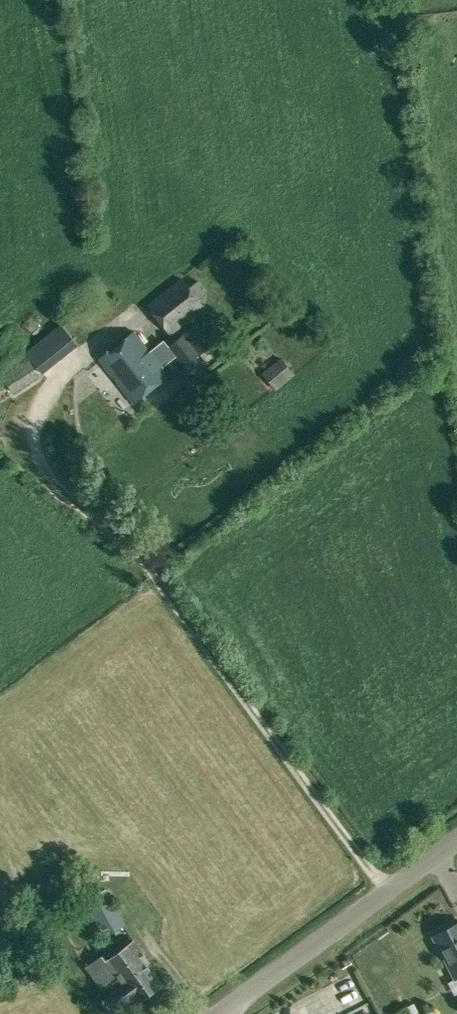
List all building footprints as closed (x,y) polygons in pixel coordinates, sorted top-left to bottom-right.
[(181,278),(145,305),(170,336),(191,319),(196,325),(210,314),(205,307),(199,299),(208,292),(198,280),(189,287),(181,278)] [(182,367),(209,345),(196,329),(185,338),(182,334),(165,347),(182,367)] [(99,359),(135,403),(169,376),(134,332),(99,359)] [(24,352),(0,367),(0,373),(13,393),(40,375),(24,352)] [(296,374),(294,372),(285,361),(281,357),(261,373),(276,390),(296,374)] [(92,876),(76,885),(85,901),(84,901),(104,938),(126,925),(106,889),(101,891),(92,876)] [(433,936),(456,981),(456,923),(433,936)] [(115,975),(122,985),(124,987),(125,986),(127,988),(153,970),(149,965),(151,964),(135,941),(107,961),(103,956),(87,967),(100,986),(115,975)] [(111,1013),(112,1013),(135,998),(137,1002),(163,984),(153,970),(127,988),(125,986),(124,987),(122,985),(101,1000),(111,1013)]
